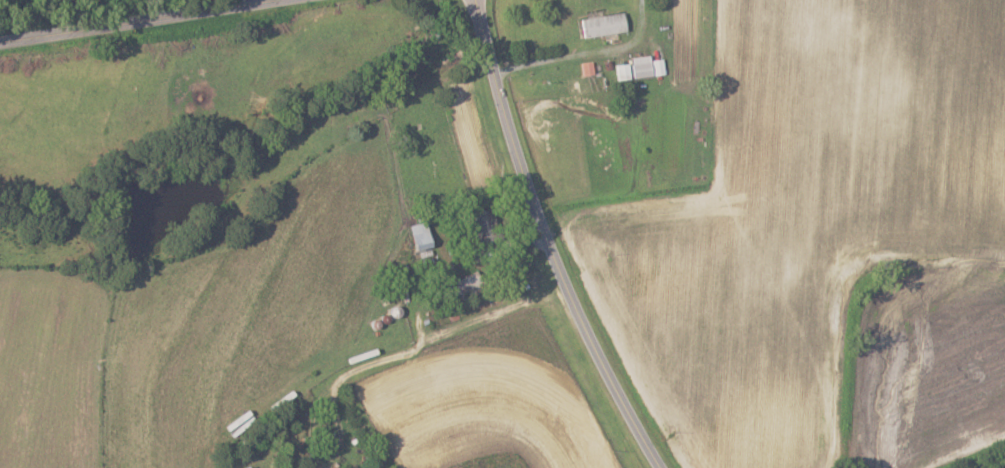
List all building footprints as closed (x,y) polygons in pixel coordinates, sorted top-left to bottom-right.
[(624,32),(622,13),(578,19),(580,37),(624,32)] [(616,79),(663,75),(661,59),(648,60),(648,56),(629,58),(630,74),(625,74),(624,66),(615,67),(616,79)] [(471,246),(498,242),(492,207),(470,211),(473,228),(468,229),(471,246)] [(405,225),(411,250),(429,246),(423,220),(405,225)] [(443,285),(450,301),(482,287),(475,271),(443,285)]
